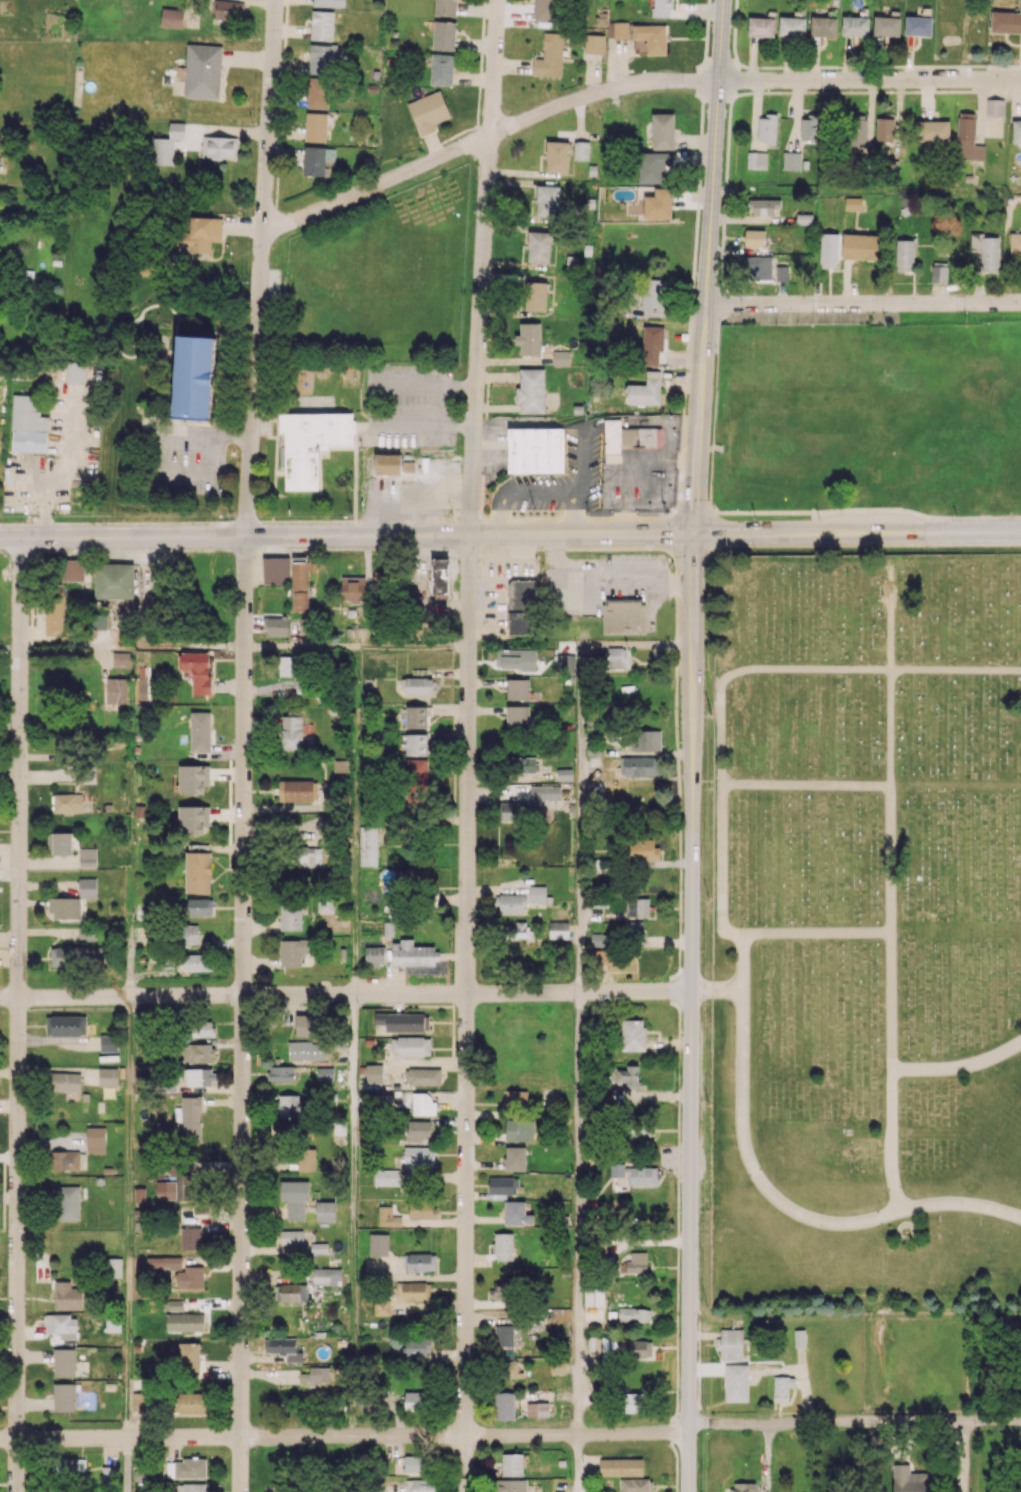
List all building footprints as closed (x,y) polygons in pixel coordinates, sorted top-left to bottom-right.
[(242,21),(243,1),(217,0),(216,0),(215,20),(242,21)] [(457,0),(435,0),(434,15),(456,16),(457,0)] [(557,0),(535,0),(534,21),(556,22),(557,0)] [(653,17),(671,17),(672,0),(654,0),(653,17)] [(1020,33),(1020,0),(1020,12),(991,11),(990,32),(1020,33)] [(161,27),(182,28),(183,9),(161,8),(161,27)] [(333,11),(312,10),(311,39),(332,40),(333,11)] [(774,37),(775,11),(768,11),(768,17),(748,17),(748,36),(774,37)] [(837,17),(811,16),(810,35),(836,36),(837,17)] [(868,36),(869,17),(842,16),(841,35),(868,36)] [(899,36),(900,17),(874,16),(873,35),(899,36)] [(931,36),(932,17),(905,16),(904,35),(931,36)] [(779,36),(805,36),(805,17),(779,17),(779,36)] [(455,51),(456,22),(433,21),(432,50),(455,51)] [(628,22),(608,21),(607,38),(628,38),(628,22)] [(665,25),(633,25),(633,52),(646,51),(647,55),(666,54),(665,25)] [(561,77),(562,33),(543,32),(542,58),(533,58),(532,76),(561,77)] [(603,54),(603,35),(585,34),(584,53),(603,54)] [(221,45),(186,44),(184,97),(219,99),(221,45)] [(309,73),(336,74),(337,45),(310,44),(309,73)] [(430,84),(452,85),(454,55),(431,54),(430,84)] [(307,108),(329,109),(330,78),(307,77),(307,108)] [(450,117),(440,90),(407,103),(420,136),(436,130),(433,124),(450,117)] [(985,116),(1004,116),(1004,99),(985,99),(985,116)] [(326,142),(327,113),(306,112),(305,141),(326,142)] [(984,160),(984,145),(974,145),(976,113),(957,112),(956,159),(984,160)] [(674,113),(651,114),(652,149),(675,148),(674,113)] [(757,142),(776,143),(777,115),(758,114),(757,142)] [(866,115),(846,116),(847,146),(867,146),(866,115)] [(876,115),(875,140),(893,141),(894,115),(876,115)] [(818,140),(819,119),(801,118),(800,140),(818,140)] [(949,121),(918,120),(917,142),(949,143),(949,121)] [(1012,120),(1012,145),(1020,145),(1020,120),(1012,120)] [(153,165),(173,165),(173,139),(184,139),(185,122),(169,122),(169,138),(153,138),(153,165)] [(202,158),(237,159),(238,137),(202,137),(202,158)] [(569,142),(547,141),(546,172),(568,172),(569,142)] [(589,160),(589,141),(574,141),(573,160),(589,160)] [(330,176),(330,168),(324,168),(325,147),(304,146),(303,175),(330,176)] [(335,148),(326,148),(326,167),(335,167),(335,148)] [(673,153),(639,152),(638,183),(661,183),(661,174),(672,174),(673,153)] [(747,169),(766,169),(766,152),(747,152),(747,169)] [(801,169),(801,152),(783,152),(783,169),(801,169)] [(536,216),(559,217),(560,186),(537,185),(536,216)] [(644,196),(643,218),(670,219),(671,189),(654,188),(654,196),(644,196)] [(861,210),(861,197),(845,197),(845,210),(861,210)] [(780,198),(750,199),(750,215),(774,215),(774,208),(780,208),(780,198)] [(812,225),(812,214),(797,214),(796,224),(812,225)] [(210,252),(211,241),(221,242),(222,217),(190,216),(190,232),(177,232),(176,248),(188,248),(188,251),(210,252)] [(764,230),(745,229),(745,247),(764,247),(764,230)] [(527,262),(549,263),(550,231),(528,231),(527,262)] [(837,268),(838,233),(820,233),(820,267),(837,268)] [(841,259),(879,260),(880,234),(842,233),(841,259)] [(998,237),(984,236),(984,233),(971,233),(970,251),(980,251),(980,272),(998,272),(998,237)] [(1009,233),(1010,256),(1020,256),(1020,233),(1009,233)] [(914,240),(896,239),(895,270),(913,271),(914,240)] [(771,256),(738,256),(738,273),(747,273),(747,279),(772,278),(771,256)] [(947,282),(947,264),(931,264),(931,282),(947,282)] [(775,281),(788,281),(789,265),(776,265),(775,281)] [(664,310),(665,279),(642,279),(641,310),(664,310)] [(546,311),(547,282),(526,281),(525,310),(546,311)] [(520,355),(540,354),(540,323),(520,323),(520,335),(515,335),(515,344),(520,344),(520,355)] [(658,366),(659,351),(663,351),(664,327),(643,326),(642,365),(658,366)] [(214,337),(176,335),(173,417),(211,419),(214,337)] [(570,365),(569,351),(552,351),(553,365),(570,365)] [(544,413),(544,368),(520,369),(520,388),(516,388),(516,404),(520,404),(520,413),(544,413)] [(660,404),(660,371),(646,371),(646,385),(627,384),(627,404),(660,404)] [(11,451),(46,452),(47,416),(37,416),(38,395),(13,395),(11,451)] [(285,490),(318,490),(317,447),(353,447),(352,413),(278,414),(279,433),(284,433),(285,490)] [(620,448),(661,447),(661,427),(621,428),(620,419),(604,420),(604,454),(620,454),(620,448)] [(563,428),(507,428),(508,472),(564,472),(563,428)] [(402,475),(402,471),(414,472),(414,462),(400,462),(401,454),(375,453),(375,474),(402,475)] [(289,557),(263,557),(262,584),(289,584),(289,557)] [(448,594),(448,558),(431,559),(432,594),(448,594)] [(82,559),(61,559),(62,582),(83,581),(82,559)] [(133,599),(134,563),(97,562),(96,598),(133,599)] [(292,611),(308,611),(307,562),(291,562),(292,611)] [(340,602),(365,602),(365,577),(341,576),(340,602)] [(535,580),(508,580),(507,606),(535,607),(535,580)] [(644,634),(644,599),(603,599),(602,633),(644,634)] [(63,633),(61,601),(44,601),(45,634),(63,633)] [(507,634),(534,634),(534,612),(507,612),(507,634)] [(106,629),(106,614),(91,613),(91,629),(106,629)] [(266,635),(288,635),(288,617),(267,616),(266,635)] [(630,668),(629,647),(607,648),(608,669),(630,668)] [(496,649),(496,668),(535,669),(536,650),(496,649)] [(113,666),(131,666),(131,652),(113,652),(113,666)] [(181,652),(181,670),(192,670),(193,695),(210,694),(209,652),(181,652)] [(279,675),(295,676),(295,656),(279,655),(279,675)] [(432,694),(433,678),(403,677),(403,694),(432,694)] [(127,678),(107,678),(107,703),(126,704),(127,678)] [(506,678),(506,700),(529,700),(529,679),(506,678)] [(507,705),(506,725),(528,726),(529,706),(507,705)] [(406,728),(426,728),(427,706),(406,706),(406,728)] [(191,752),(210,752),(210,712),(190,712),(191,752)] [(301,716),(281,716),(281,748),(302,748),(301,716)] [(661,731),(630,730),(630,750),(660,751),(661,731)] [(426,734),(401,734),(401,755),(427,755),(426,734)] [(537,757),(510,757),(509,772),(537,772),(537,757)] [(656,777),(657,757),(620,757),(620,776),(656,777)] [(427,759),(406,758),(404,806),(425,806),(427,759)] [(74,783),(94,783),(95,764),(75,763),(74,783)] [(178,793),(203,793),(204,786),(209,786),(209,765),(178,765),(178,793)] [(571,769),(556,769),(556,781),(571,780),(571,769)] [(279,801),(316,801),(316,780),(278,780),(279,801)] [(560,800),(560,786),(530,786),(530,800),(560,800)] [(53,812),(82,813),(83,794),(53,793),(53,812)] [(209,806),(179,806),(178,833),(203,833),(203,827),(209,827),(209,806)] [(376,866),(377,827),(360,827),(359,865),(376,866)] [(72,854),(72,832),(47,832),(47,853),(72,854)] [(626,860),(659,859),(659,840),(626,841),(626,860)] [(321,867),(321,847),(290,847),(290,866),(321,867)] [(79,867),(96,866),(96,848),(79,848),(79,867)] [(210,893),(211,852),(186,852),(185,893),(210,893)] [(433,868),(395,869),(396,884),(434,882),(433,868)] [(79,897),(96,898),(96,878),(79,878),(79,897)] [(509,880),(510,893),(523,892),(523,880),(509,880)] [(547,886),(529,886),(530,902),(547,901),(547,886)] [(499,914),(526,912),(525,893),(498,895),(499,914)] [(49,918),(79,919),(80,898),(50,897),(49,918)] [(213,916),(213,898),(188,898),(188,916),(213,916)] [(625,899),(626,917),(649,916),(649,898),(625,899)] [(280,930),(301,930),(301,905),(280,905),(280,930)] [(532,940),(532,929),(526,928),(526,921),(516,921),(516,925),(503,925),(502,940),(532,940)] [(569,921),(549,921),(549,938),(568,938),(569,921)] [(644,922),(626,921),(626,938),(644,938),(644,922)] [(198,945),(198,925),(180,924),(179,945),(198,945)] [(78,926),(79,941),(95,940),(94,926),(78,926)] [(590,946),(609,946),(609,934),(591,933),(590,946)] [(310,953),(311,940),(280,939),(279,966),(300,966),(301,953),(310,953)] [(392,966),(435,965),(435,946),(413,946),(413,940),(391,941),(392,966)] [(89,947),(51,946),(50,966),(88,966),(89,947)] [(365,947),(365,964),(385,964),(384,947),(365,947)] [(608,971),(624,971),(623,950),(591,951),(592,963),(608,962),(608,971)] [(212,970),(212,954),(182,955),(182,971),(212,970)] [(428,1032),(428,1014),(375,1012),(374,1024),(385,1024),(385,1031),(428,1032)] [(318,1014),(296,1014),(295,1036),(318,1037),(318,1014)] [(85,1036),(86,1016),(46,1016),(46,1035),(85,1036)] [(645,1050),(644,1019),(621,1020),(621,1051),(645,1050)] [(212,1037),(213,1021),(189,1020),(189,1036),(212,1037)] [(118,1035),(100,1035),(99,1051),(118,1052),(118,1035)] [(430,1056),(430,1037),(391,1037),(391,1055),(430,1056)] [(289,1042),(289,1060),(325,1059),(324,1041),(289,1042)] [(213,1043),(183,1044),(183,1062),(213,1062),(213,1043)] [(382,1064),(366,1065),(366,1083),(383,1083),(382,1064)] [(638,1065),(626,1065),(625,1070),(617,1070),(617,1080),(626,1081),(626,1086),(638,1087),(638,1065)] [(294,1081),(294,1066),(270,1066),(269,1081),(294,1081)] [(317,1068),(317,1080),(334,1080),(333,1067),(317,1068)] [(98,1086),(117,1086),(117,1068),(98,1068),(98,1086)] [(440,1068),(406,1069),(406,1085),(441,1084),(440,1068)] [(186,1069),(186,1085),(217,1084),(217,1069),(186,1069)] [(81,1073),(51,1072),(50,1090),(80,1091),(81,1073)] [(506,1104),(527,1105),(528,1091),(507,1090),(506,1104)] [(434,1115),(433,1093),(412,1093),(412,1115),(434,1115)] [(299,1094),(279,1095),(279,1117),(299,1116),(299,1094)] [(201,1097),(181,1096),(181,1107),(175,1107),(174,1122),(181,1122),(181,1141),(200,1142),(201,1097)] [(505,1141),(534,1142),(534,1120),(505,1120),(505,1141)] [(431,1140),(430,1121),(407,1121),(408,1141),(431,1140)] [(631,1122),(629,1135),(653,1139),(655,1126),(631,1122)] [(105,1153),(105,1127),(86,1127),(86,1153),(105,1153)] [(434,1147),(403,1146),(403,1166),(434,1167),(434,1147)] [(525,1146),(504,1147),(505,1170),(525,1170),(525,1146)] [(316,1149),(298,1148),(297,1171),(315,1171),(316,1149)] [(79,1170),(79,1151),(52,1150),(52,1169),(79,1170)] [(656,1167),(625,1167),(626,1186),(657,1185),(656,1167)] [(400,1170),(374,1169),(374,1185),(399,1186),(400,1170)] [(189,1200),(190,1175),(176,1174),(176,1182),(164,1181),(164,1193),(158,1193),(157,1199),(189,1200)] [(517,1176),(488,1177),(489,1194),(517,1193),(517,1176)] [(280,1200),(287,1201),(286,1220),(303,1220),(304,1201),(308,1201),(309,1181),(280,1180),(280,1200)] [(57,1186),(56,1220),(79,1221),(79,1186),(57,1186)] [(134,1190),(135,1201),(145,1201),(145,1190),(134,1190)] [(503,1224),(533,1225),(534,1214),(525,1214),(525,1201),(504,1200),(503,1224)] [(335,1202),(316,1201),(316,1221),(335,1221),(335,1202)] [(437,1219),(437,1203),(409,1203),(408,1218),(437,1219)] [(378,1206),(379,1226),(401,1225),(401,1205),(378,1206)] [(181,1226),(180,1249),(200,1250),(201,1226),(181,1226)] [(302,1230),(280,1230),(281,1252),(303,1251),(302,1230)] [(388,1256),(388,1234),(369,1233),(369,1256),(388,1256)] [(512,1233),(493,1233),(494,1260),(513,1260),(512,1233)] [(327,1243),(310,1243),(311,1254),(327,1254),(327,1243)] [(630,1252),(630,1261),(619,1262),(620,1273),(647,1272),(646,1252),(630,1252)] [(405,1272),(436,1271),(436,1253),(404,1253),(405,1272)] [(181,1257),(147,1257),(147,1272),(163,1272),(163,1269),(181,1268),(181,1257)] [(122,1258),(105,1258),(104,1276),(122,1277),(122,1258)] [(203,1287),(203,1266),(185,1266),(185,1271),(177,1271),(177,1288),(203,1287)] [(312,1285),(341,1285),(341,1268),(313,1268),(312,1285)] [(55,1309),(83,1309),(83,1288),(70,1288),(70,1281),(56,1281),(55,1309)] [(509,1281),(493,1281),(493,1302),(508,1302),(509,1281)] [(430,1282),(396,1282),(396,1300),(430,1301),(430,1282)] [(281,1302),(306,1301),(306,1283),(280,1284),(281,1302)] [(604,1284),(584,1284),(584,1306),(603,1307),(604,1284)] [(390,1315),(390,1296),(374,1297),(374,1315),(390,1315)] [(618,1322),(650,1321),(650,1308),(618,1308),(618,1322)] [(167,1331),(204,1330),(203,1313),(167,1314),(167,1331)] [(76,1315),(46,1315),(46,1332),(59,1332),(59,1339),(76,1339),(76,1315)] [(513,1346),(513,1325),(494,1325),(494,1346),(513,1346)] [(743,1329),(720,1329),(720,1338),(716,1338),(715,1350),(720,1350),(719,1360),(742,1360),(743,1329)] [(805,1329),(794,1330),(794,1347),(805,1347),(805,1329)] [(285,1362),(302,1362),(302,1352),(296,1352),(296,1337),(269,1338),(270,1354),(285,1354),(285,1362)] [(429,1338),(405,1338),(405,1357),(429,1357),(429,1338)] [(651,1340),(626,1341),(627,1358),(652,1357),(651,1340)] [(199,1374),(200,1343),(179,1342),(178,1373),(199,1374)] [(75,1349),(54,1348),(54,1376),(74,1376),(75,1349)] [(519,1377),(519,1360),(507,1361),(507,1378),(519,1377)] [(551,1374),(564,1374),(564,1364),(550,1364),(551,1374)] [(724,1401),(748,1401),(748,1365),(725,1365),(724,1401)] [(330,1383),(329,1366),(309,1367),(309,1373),(301,1373),(301,1383),(330,1383)] [(773,1401),(788,1401),(788,1386),(795,1386),(795,1377),(774,1377),(773,1401)] [(75,1411),(75,1384),(54,1383),(53,1411),(75,1411)] [(405,1411),(426,1411),(426,1392),(405,1391),(405,1411)] [(178,1414),(204,1414),(205,1393),(179,1392),(178,1414)] [(514,1392),(495,1392),(495,1420),(514,1420),(514,1392)] [(644,1393),(624,1392),(623,1413),(643,1413),(644,1393)] [(548,1402),(527,1403),(527,1417),(549,1416),(548,1402)] [(502,1453),(501,1475),(523,1476),(523,1454),(502,1453)] [(425,1456),(405,1456),(404,1472),(425,1472),(425,1456)] [(85,1458),(52,1457),(52,1476),(85,1476),(85,1458)] [(205,1478),(205,1458),(181,1458),(181,1462),(167,1462),(166,1477),(205,1478)] [(642,1476),(643,1459),(599,1459),(599,1476),(642,1476)] [(930,1473),(909,1472),(910,1464),(892,1464),(892,1491),(930,1491),(930,1473)] [(650,1479),(620,1478),(620,1491),(650,1491),(650,1479)] [(436,1479),(406,1480),(406,1491),(436,1491),(436,1479)] [(496,1479),(495,1491),(526,1491),(527,1479),(496,1479)] [(731,1482),(731,1491),(755,1491),(755,1483),(731,1482)] [(205,1484),(177,1483),(177,1491),(205,1491),(205,1484)]
